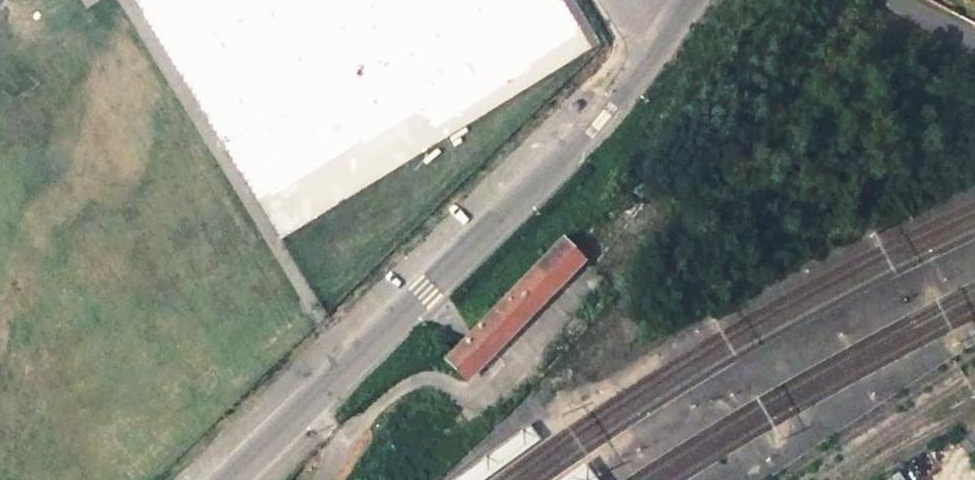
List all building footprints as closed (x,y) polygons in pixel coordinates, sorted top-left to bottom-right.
[(642,200),(625,187),(613,204),(630,217),(642,200)] [(559,240),(440,362),(465,385),(583,263),(559,240)] [(450,479),(483,479),(539,440),(528,424),(450,479)] [(559,479),(596,479),(583,463),(559,479)] [(898,472),(885,479),(903,479),(898,472)]
